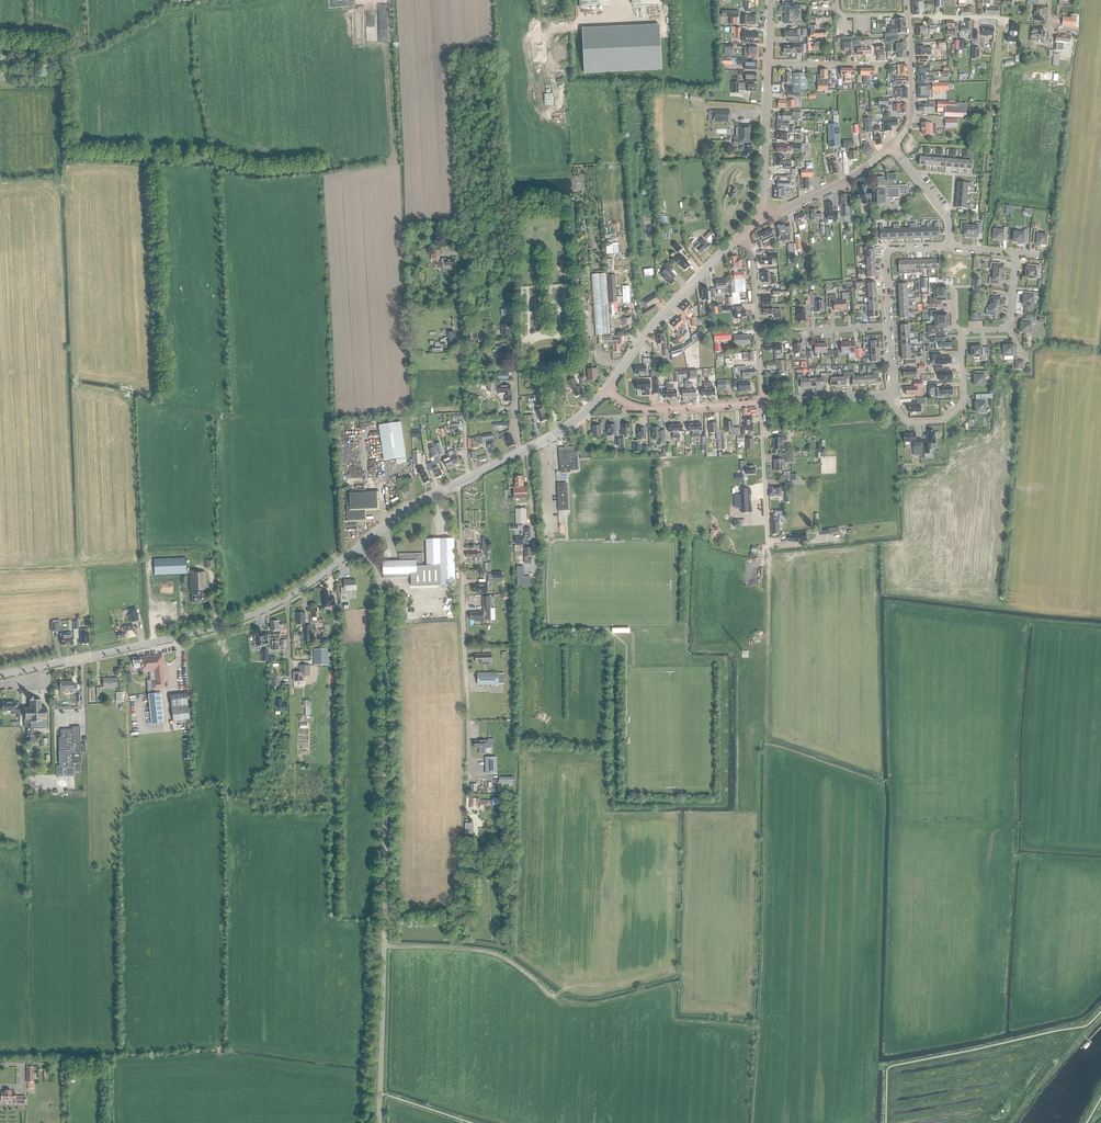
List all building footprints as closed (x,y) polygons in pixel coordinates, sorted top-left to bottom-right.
[(986,7),(985,14),(998,14),(999,7),(990,7),(990,5),(990,0),(982,0),(982,5),(986,5),(986,7)] [(912,2),(913,15),(921,15),(921,10),(923,10),(922,1),(912,2)] [(799,5),(794,4),(794,7),(792,7),(785,6),(785,7),(785,24),(793,25),(793,24),(795,24),(795,20),(796,20),(796,17),(799,17),(799,15),(801,15),(801,7),(799,7),(799,5)] [(959,12),(960,16),(972,15),(973,8),(973,6),(969,6),(969,8),(959,8),(959,9),(957,9),(957,12),(959,12)] [(1034,20),(1045,21),(1046,6),(1043,6),(1043,8),(1034,7),(1033,16),(1035,17),(1034,20)] [(750,25),(758,25),(758,16),(750,15),(750,17),(749,16),(749,15),(741,15),(741,25),(749,25),(750,25)] [(1063,17),(1062,26),(1075,27),(1077,15),(1070,15),(1070,18),(1063,17)] [(898,35),(898,33),(905,33),(905,19),(891,20),(891,24),(891,27),(887,27),(887,34),(885,34),(885,44),(895,41),(899,41),(899,35),(898,35)] [(960,27),(960,32),(962,32),(971,32),(971,28),(971,20),(966,20),(966,27),(962,27),(960,27)] [(952,28),(952,27),(954,27),(954,21),(946,21),(946,27),(947,27),(947,28),(946,28),(946,35),(954,35),(954,28),(952,28)] [(1006,35),(1006,41),(1016,42),(1017,35),(1018,35),(1018,32),(1016,32),(1017,24),(1011,23),(1009,35),(1006,35)] [(814,37),(814,38),(821,37),(821,36),(826,36),(826,31),(815,32),(814,28),(815,28),(815,24),(809,24),(809,37),(814,37)] [(662,69),(659,25),(582,29),(584,73),(662,69)] [(929,26),(929,28),(926,28),(926,26),(916,26),(916,36),(922,36),(922,37),(926,37),(926,33),(927,33),(929,33),(929,32),(937,32),(937,26),(929,26)] [(988,27),(988,26),(982,26),(981,36),(988,36),(988,35),(993,36),(994,28),(988,27)] [(1032,26),(1030,40),(1038,42),(1043,43),(1043,39),(1045,39),(1046,35),(1044,35),(1044,33),(1044,34),(1045,30),(1044,28),(1032,26)] [(758,32),(749,32),(749,31),(742,31),(741,42),(752,42),(753,38),(758,38),(758,32)] [(784,31),(784,39),(791,39),(791,42),(800,43),(800,37),(797,37),(797,31),(784,31)] [(1056,36),(1055,42),(1057,43),(1056,51),(1064,51),(1064,44),(1069,44),(1070,36),(1066,36),(1067,35),(1062,35),(1062,37),(1056,36)] [(854,46),(859,45),(860,48),(856,49),(857,55),(864,55),(863,48),(863,44),(863,40),(860,40),(854,40),(854,46)] [(872,44),(872,40),(863,40),(863,44),(863,48),(864,55),(871,54),(870,48),(868,48),(867,45),(872,44)] [(827,41),(821,42),(814,42),(814,44),(812,44),(813,50),(822,50),(822,47),(827,47),(827,41)] [(852,41),(841,42),(842,52),(847,51),(848,56),(853,56),(852,41)] [(899,42),(894,42),(894,52),(898,52),(898,58),(906,58),(906,49),(905,49),(905,42),(899,42)] [(803,44),(793,44),(793,47),(784,46),(783,54),(792,54),(792,53),(803,53),(803,44)] [(727,50),(733,50),(733,45),(722,45),(722,56),(726,56),(727,50)] [(875,45),(877,62),(885,61),(885,56),(884,56),(883,45),(875,45)] [(925,54),(931,54),(931,47),(925,47),(925,46),(917,46),(917,56),(925,55),(925,54)] [(753,47),(748,47),(747,57),(752,57),(757,57),(758,47),(753,47)] [(745,69),(751,69),(751,70),(757,70),(757,61),(751,61),(751,63),(746,63),(746,59),(737,59),(737,65),(745,65),(745,69)] [(925,64),(917,65),(918,73),(923,73),(930,72),(929,67),(925,67),(925,64)] [(895,76),(895,81),(898,81),(906,81),(905,77),(900,77),(900,75),(906,75),(907,74),(907,72),(906,72),(906,69),(907,68),(907,66),(906,65),(897,65),(897,76),(895,76)] [(818,80),(818,84),(818,91),(828,91),(828,84),(827,84),(827,80),(827,70),(820,70),(820,75),(818,75),(818,80)] [(793,90),(806,90),(806,73),(793,74),(793,83),(793,90)] [(745,82),(756,82),(757,74),(749,74),(745,74),(745,82)] [(783,83),(788,83),(788,86),(787,86),(787,92),(793,92),(793,90),(793,83),(791,83),(791,74),(783,74),(783,83)] [(934,78),(927,78),(927,74),(918,75),(918,83),(934,82),(934,78)] [(748,84),(732,83),(732,93),(738,94),(738,91),(747,91),(747,92),(756,92),(756,85),(748,85),(748,84)] [(932,90),(932,91),(948,91),(948,83),(932,83),(932,85),(928,85),(918,85),(918,98),(928,98),(928,90),(932,90)] [(900,99),(907,99),(907,88),(900,88),(900,89),(899,89),(899,88),(896,88),(892,88),(892,98),(899,98),(900,98),(900,99)] [(788,108),(793,108),(794,100),(788,100),(788,102),(786,102),(786,101),(778,101),(778,107),(786,108),(786,107),(788,108)] [(924,112),(928,112),(934,112),(934,107),(937,107),(937,112),(945,112),(944,117),(966,118),(966,104),(957,104),(957,105),(957,103),(937,102),(929,102),(929,105),(928,105),(928,104),(919,104),(919,111),(924,111),(924,112)] [(901,111),(901,113),(907,113),(907,104),(894,104),(894,111),(901,111)] [(778,113),(778,120),(782,120),(782,121),(791,121),(796,121),(796,116),(800,116),(800,109),(792,109),(792,113),(791,113),(791,112),(782,112),(782,113),(778,113)] [(713,111),(712,122),(730,122),(730,111),(713,111)] [(872,131),(871,118),(871,114),(867,115),(868,118),(864,118),(866,132),(872,131)] [(891,126),(897,126),(897,119),(883,121),(884,132),(891,131),(891,126)] [(945,120),(945,128),(957,127),(957,119),(945,120)] [(777,121),(777,130),(785,130),(788,130),(788,128),(789,128),(789,122),(785,122),(777,121)] [(936,125),(932,125),(932,123),(922,123),(922,128),(922,130),(922,134),(936,134),(936,125)] [(828,124),(829,146),(840,146),(839,124),(828,124)] [(733,140),(733,145),(736,145),(737,145),(740,145),(745,145),(745,157),(751,157),(751,144),(752,144),(752,126),(736,126),(736,136),(734,136),(733,140)] [(873,126),(873,130),(874,141),(876,141),(876,145),(882,144),(881,135),(880,135),(879,130),(880,130),(879,126),(873,126)] [(843,141),(843,148),(847,148),(847,152),(849,152),(850,160),(858,159),(857,151),(854,151),(853,147),(853,140),(843,141)] [(863,144),(866,147),(861,150),(866,156),(874,151),(867,141),(863,144)] [(776,145),(776,152),(780,152),(780,153),(787,153),(787,151),(791,151),(791,149),(801,149),(801,143),(797,143),(792,143),(792,146),(776,145)] [(775,166),(778,167),(778,165),(785,165),(784,169),(791,169),(791,161),(785,161),(785,156),(776,156),(775,166)] [(828,158),(832,174),(838,173),(837,168),(838,168),(837,164),(836,164),(835,161),(836,161),(835,157),(828,158)] [(809,189),(808,185),(809,185),(809,180),(809,177),(813,177),(812,169),(801,170),(801,178),(801,181),(801,185),(802,185),(803,189),(809,189)] [(877,190),(877,203),(885,203),(885,196),(887,196),(887,198),(899,197),(899,194),(908,193),(908,186),(891,186),(890,184),(891,184),(891,181),(897,181),(896,173),(887,174),(887,180),(885,180),(885,177),(877,177),(877,187),(877,190)] [(957,182),(957,191),(967,192),(968,186),(972,187),(972,183),(957,182)] [(860,192),(857,193),(859,201),(861,200),(863,205),(870,202),(874,202),(874,191),(867,191),(866,188),(865,188),(864,184),(858,186),(860,192)] [(774,199),(784,199),(784,198),(788,199),(789,198),(789,192),(785,191),(785,188),(774,187),(774,199)] [(957,191),(956,199),(967,200),(971,200),(971,197),(967,196),(967,192),(957,191)] [(851,204),(848,204),(847,195),(841,195),(841,204),(843,204),(843,207),(842,207),(843,217),(852,217),(851,204)] [(956,199),(955,208),(971,209),(971,205),(966,205),(967,200),(956,199)] [(826,207),(827,220),(838,219),(837,212),(833,213),(833,211),(833,206),(832,206),(832,202),(826,202),(826,207)] [(811,210),(811,221),(817,220),(817,219),(821,218),(821,213),(817,213),(817,209),(811,210)] [(807,219),(804,213),(795,217),(796,221),(799,227),(805,224),(803,221),(807,219)] [(964,237),(970,238),(971,226),(967,225),(968,222),(961,221),(960,230),(964,230),(963,236),(964,236),(964,237)] [(971,226),(970,238),(976,238),(976,237),(977,237),(978,231),(982,232),(982,223),(976,222),(975,226),(971,226)] [(785,241),(785,242),(790,242),(790,233),(791,233),(790,227),(785,227),(783,223),(778,225),(779,231),(777,231),(778,241),(785,241)] [(927,228),(921,228),(922,239),(930,238),(930,228),(930,223),(926,223),(927,228)] [(935,227),(930,228),(930,238),(939,238),(938,227),(938,223),(935,223),(935,227)] [(893,229),(888,229),(888,240),(897,239),(896,224),(893,224),(893,229)] [(899,224),(896,224),(897,239),(905,239),(905,228),(900,229),(899,224)] [(910,228),(905,228),(905,239),(913,239),(913,224),(910,224),(910,228)] [(916,224),(913,224),(913,239),(922,239),(921,228),(916,228),(916,224)] [(883,225),(879,225),(880,240),(888,240),(888,229),(883,229),(883,225)] [(998,242),(1003,243),(1003,240),(1007,241),(1008,227),(1003,227),(1003,231),(994,230),(993,240),(999,240),(998,242)] [(760,234),(766,247),(772,244),(770,240),(776,238),(771,229),(760,234)] [(1018,244),(1023,244),(1023,242),(1027,242),(1028,229),(1024,229),(1023,233),(1014,232),(1013,242),(1019,242),(1018,244)] [(668,230),(660,230),(660,239),(669,238),(668,230)] [(1036,243),(1036,246),(1040,246),(1040,244),(1046,245),(1047,235),(1037,234),(1038,230),(1033,230),(1032,243),(1036,243)] [(711,232),(705,238),(710,243),(715,238),(714,235),(711,232)] [(691,242),(694,245),(702,238),(698,234),(692,239),(693,240),(691,242)] [(697,249),(701,253),(706,249),(709,246),(703,240),(695,248),(697,249)] [(682,249),(677,242),(671,247),(677,253),(682,249)] [(788,244),(789,267),(795,266),(795,256),(797,256),(797,252),(795,253),(794,244),(788,244)] [(866,250),(866,255),(866,257),(875,256),(875,249),(871,249),(871,245),(865,245),(865,250),(866,250)] [(435,266),(438,266),(439,268),(444,268),(444,266),(454,266),(454,265),(455,265),(455,260),(452,260),(452,259),(441,259),(441,262),(439,262),(438,256),(440,256),(440,250),(434,250),(435,266)] [(761,265),(767,264),(767,265),(772,265),(771,262),(777,262),(776,252),(768,253),(768,257),(760,257),(761,265)] [(866,258),(866,262),(866,263),(875,263),(875,256),(866,257),(866,255),(862,255),(862,258),(866,258)] [(683,256),(676,262),(680,267),(681,267),(684,271),(685,270),(686,270),(687,269),(687,268),(690,266),(686,260),(683,256)] [(736,257),(730,258),(731,270),(741,269),(740,260),(737,261),(736,257)] [(930,260),(930,269),(936,269),(936,273),(938,273),(938,259),(930,260)] [(912,280),(915,280),(915,270),(914,260),(906,261),(907,274),(912,274),(913,275),(912,277),(912,280)] [(920,273),(923,273),(922,269),(922,260),(914,260),(915,270),(920,270),(920,273)] [(928,276),(931,276),(930,269),(930,260),(922,260),(922,269),(928,269),(928,276)] [(898,261),(899,274),(907,274),(906,261),(898,261)] [(866,265),(867,269),(867,270),(876,270),(875,263),(866,263),(866,262),(863,262),(863,265),(866,265)] [(993,269),(993,273),(1005,274),(1005,268),(1004,268),(1004,267),(999,266),(999,263),(990,262),(990,269),(993,269)] [(664,267),(667,269),(660,276),(667,283),(668,282),(671,285),(672,284),(672,285),(674,283),(674,282),(675,281),(673,280),(676,277),(670,271),(673,268),(668,263),(664,267)] [(1040,269),(1040,265),(1027,264),(1027,268),(1024,267),(1024,272),(1026,272),(1025,278),(1035,278),(1036,269),(1040,269)] [(867,270),(867,269),(863,269),(863,273),(867,273),(867,277),(876,277),(876,270),(867,270)] [(776,276),(770,276),(769,272),(761,273),(762,283),(771,283),(771,285),(775,284),(775,288),(779,288),(779,284),(776,284),(776,276)] [(1005,274),(993,273),(993,277),(989,277),(988,283),(997,284),(997,281),(1003,281),(1003,280),(1004,280),(1005,274)] [(606,274),(592,275),(596,335),(610,334),(606,274)] [(617,302),(615,275),(608,275),(610,303),(617,302)] [(716,289),(724,289),(724,293),(728,293),(728,288),(726,288),(726,279),(716,280),(716,289)] [(731,280),(732,293),(746,292),(745,279),(743,279),(734,279),(731,280)] [(864,286),(863,281),(854,282),(855,291),(859,291),(859,286),(864,286)] [(933,288),(933,293),(946,293),(945,285),(936,286),(936,282),(928,282),(928,289),(933,288)] [(898,292),(907,292),(911,292),(911,288),(907,288),(907,284),(898,284),(898,292)] [(630,303),(630,294),(629,286),(622,286),(623,303),(630,303)] [(708,303),(712,303),(710,291),(707,291),(707,287),(702,288),(703,300),(708,300),(708,303)] [(824,311),(823,301),(824,301),(819,301),(818,300),(818,295),(814,295),(814,291),(809,291),(810,305),(814,305),(814,306),(815,307),(815,313),(820,312),(819,311),(824,311)] [(1024,295),(1022,295),(1021,299),(1023,299),(1023,305),(1032,306),(1033,296),(1037,297),(1038,292),(1024,291),(1024,295)] [(646,310),(642,312),(645,318),(657,310),(653,304),(660,300),(655,293),(641,302),(646,310)] [(842,300),(839,300),(840,310),(846,310),(845,301),(850,301),(849,293),(842,293),(842,300)] [(946,293),(933,293),(934,298),(929,298),(929,305),(937,305),(937,300),(946,300),(946,293)] [(991,300),(990,304),(1002,305),(1003,299),(1001,299),(1001,298),(996,298),(996,294),(988,293),(987,300),(991,300)] [(840,310),(839,300),(836,301),(836,295),(828,296),(829,303),(833,302),(834,311),(840,310)] [(807,314),(810,314),(810,318),(811,318),(810,305),(810,301),(807,302),(808,305),(800,305),(801,309),(797,309),(797,322),(806,321),(806,316),(807,315),(807,314)] [(688,302),(684,305),(690,311),(694,307),(688,302)] [(1002,305),(990,304),(990,308),(986,308),(986,315),(994,315),(995,312),(1000,312),(1000,311),(1002,311),(1002,305)] [(690,311),(684,305),(681,309),(687,315),(690,311)] [(742,311),(742,305),(734,305),(735,319),(742,318),(742,317),(746,317),(746,311),(742,311)] [(763,307),(763,313),(768,313),(768,314),(773,314),(775,314),(775,318),(781,318),(780,309),(773,310),(773,307),(763,307)] [(935,316),(935,321),(947,320),(946,313),(937,313),(937,310),(929,310),(929,316),(935,316)] [(623,327),(625,327),(625,330),(632,330),(631,324),(632,324),(632,317),(622,318),(623,327)] [(679,317),(675,321),(681,327),(685,323),(679,317)] [(1035,320),(1022,319),(1021,322),(1019,322),(1019,326),(1021,327),(1020,332),(1030,333),(1031,324),(1035,324),(1035,320)] [(947,320),(935,321),(935,325),(928,326),(928,333),(938,333),(938,328),(947,328),(947,320)] [(681,327),(675,321),(671,325),(677,331),(679,330),(681,327)] [(503,325),(501,325),(502,335),(504,335),(504,339),(510,339),(509,333),(511,333),(510,324),(503,325)] [(900,325),(900,333),(909,332),(909,333),(913,333),(913,330),(909,331),(909,325),(900,325)] [(432,347),(432,352),(441,351),(441,345),(445,345),(446,346),(456,345),(456,344),(457,344),(457,339),(455,339),(455,332),(448,332),(448,338),(444,338),(444,339),(440,340),(441,342),(435,343),(435,347),(432,347)] [(467,332),(467,340),(473,340),(473,341),(476,341),(476,340),(478,340),(478,343),(483,342),(483,341),(488,341),(488,335),(482,335),(482,333),(477,334),(477,335),(473,335),(473,332),(472,332),(467,332)] [(581,335),(582,347),(592,346),(591,338),(588,338),(588,334),(581,335)] [(658,345),(662,344),(663,348),(667,347),(665,334),(656,335),(658,345)] [(950,347),(950,340),(940,340),(939,335),(931,335),(932,343),(939,342),(939,348),(950,347)] [(734,336),(734,346),(750,345),(750,336),(734,336)] [(612,345),(613,345),(614,353),(619,352),(619,345),(620,344),(620,342),(619,342),(619,338),(612,339),(612,343),(612,345)] [(880,348),(879,341),(870,342),(870,340),(866,340),(867,343),(870,343),(871,347),(871,348),(880,348)] [(832,350),(827,350),(827,343),(821,343),(821,353),(824,353),(825,356),(833,356),(832,350)] [(770,352),(774,352),(774,354),(782,354),(781,344),(769,345),(769,346),(765,346),(765,351),(770,351),(770,352)] [(801,354),(801,359),(806,359),(805,351),(801,351),(801,344),(794,344),(794,354),(801,354)] [(1003,356),(1013,355),(1013,359),(1017,359),(1017,346),(1013,346),(1013,344),(1008,344),(1009,346),(1003,346),(1003,356)] [(971,347),(972,357),(981,356),(981,360),(985,360),(985,347),(981,347),(981,345),(977,345),(977,347),(971,347)] [(507,351),(507,347),(495,348),(495,359),(509,358),(508,354),(509,354),(509,351),(507,351)] [(871,355),(880,355),(880,348),(871,348),(871,347),(867,347),(867,350),(871,350),(871,354),(871,355)] [(910,352),(901,353),(902,359),(905,359),(905,364),(916,363),(915,357),(910,358),(910,354),(910,352)] [(931,352),(931,357),(937,357),(937,365),(946,364),(951,363),(951,357),(946,357),(946,356),(940,357),(940,352),(931,352)] [(746,353),(738,354),(738,360),(745,360),(745,362),(754,361),(753,353),(746,354),(746,353)] [(871,355),(871,354),(867,354),(867,357),(871,356),(872,362),(880,362),(880,355),(871,355)] [(725,359),(726,367),(733,367),(733,361),(730,361),(729,358),(725,359)] [(778,368),(779,371),(790,371),(789,360),(779,361),(779,360),(775,361),(775,362),(769,362),(769,364),(766,364),(766,369),(778,368)] [(1024,369),(1023,360),(1015,361),(1015,369),(1024,369)] [(588,370),(587,370),(589,382),(597,381),(596,374),(597,373),(596,369),(593,369),(592,366),(588,367),(588,370)] [(635,366),(636,374),(646,374),(646,366),(635,366)] [(737,373),(742,373),(743,377),(751,377),(751,376),(755,376),(755,370),(746,371),(746,366),(737,367),(737,373)] [(943,367),(935,367),(936,380),(952,380),(951,371),(943,372),(943,367)] [(903,377),(911,376),(911,377),(916,377),(916,368),(911,368),(911,369),(903,369),(903,377)] [(688,370),(689,379),(697,378),(697,370),(688,370)] [(859,372),(860,375),(860,385),(868,384),(867,374),(862,375),(862,371),(859,372)] [(873,374),(867,374),(868,384),(876,384),(875,377),(879,377),(878,371),(872,371),(873,374)] [(988,375),(988,371),(974,371),(975,375),(972,375),(973,379),(974,379),(975,385),(984,385),(984,375),(988,375)] [(843,376),(838,376),(838,386),(846,385),(846,379),(848,379),(847,372),(843,372),(843,376)] [(854,372),(847,372),(848,379),(852,379),(852,385),(860,385),(860,375),(855,375),(854,372)] [(821,377),(815,377),(816,387),(824,387),(824,383),(827,383),(827,380),(826,373),(820,374),(821,377)] [(832,373),(826,373),(827,380),(830,380),(830,386),(838,386),(838,376),(832,376),(832,373)] [(808,374),(808,378),(808,388),(816,387),(815,377),(811,378),(810,374),(808,374)] [(808,388),(808,378),(802,378),(802,375),(797,375),(797,381),(800,381),(801,388),(808,388)] [(573,389),(575,397),(583,394),(580,386),(578,387),(575,378),(568,381),(571,389),(573,389)] [(650,380),(636,381),(636,389),(641,389),(642,395),(649,394),(648,389),(650,389),(650,380)] [(726,382),(728,382),(728,380),(717,380),(718,389),(726,389),(726,382)] [(733,388),(737,387),(737,385),(738,385),(739,392),(743,392),(743,390),(750,390),(750,382),(737,383),(737,381),(732,381),(733,388)] [(913,387),(906,387),(906,395),(910,394),(910,395),(917,395),(917,386),(923,386),(922,381),(914,382),(914,386),(913,386),(913,387)] [(488,384),(488,392),(498,391),(498,394),(501,393),(501,395),(505,395),(505,402),(512,402),(512,390),(510,390),(510,386),(501,386),(499,386),(499,383),(488,384)] [(952,394),(952,387),(937,388),(937,397),(942,397),(942,395),(952,394)] [(909,404),(909,412),(912,412),(913,413),(916,413),(916,411),(921,411),(920,403),(925,403),(925,397),(917,398),(918,403),(909,404)] [(974,403),(974,407),(976,407),(976,412),(985,412),(985,403),(989,403),(989,398),(976,399),(976,402),(974,403)] [(536,403),(536,411),(535,411),(540,422),(547,420),(542,408),(544,407),(544,402),(536,403)] [(747,414),(751,414),(752,416),(756,416),(756,408),(748,409),(749,410),(747,410),(747,409),(743,409),(743,414),(747,414)] [(743,419),(743,421),(744,421),(745,431),(753,430),(752,418),(743,419)] [(406,457),(401,422),(379,426),(384,460),(406,457)] [(725,423),(725,432),(733,432),(733,422),(725,423)] [(709,424),(710,433),(716,433),(717,440),(721,440),(721,430),(721,427),(717,427),(717,423),(709,424)] [(622,425),(622,435),(630,434),(630,424),(622,425)] [(607,425),(608,436),(616,435),(615,425),(607,425)] [(592,426),(593,436),(601,436),(600,426),(592,426)] [(665,431),(660,431),(660,428),(656,428),(652,428),(652,438),(653,438),(653,439),(654,439),(654,441),(658,440),(658,445),(665,445),(665,431)] [(637,429),(637,439),(646,439),(645,429),(637,429)] [(501,439),(504,438),(507,448),(515,445),(510,434),(509,430),(500,434),(501,439)] [(935,430),(928,430),(929,435),(928,435),(928,443),(929,445),(924,445),(925,453),(930,453),(930,450),(933,449),(932,443),(936,443),(936,435),(935,435),(935,430)] [(905,442),(910,441),(910,443),(913,443),(913,447),(923,447),(923,439),(916,439),(916,432),(910,433),(904,434),(905,442)] [(486,440),(488,445),(487,446),(488,449),(489,449),(490,454),(496,452),(493,444),(495,443),(493,438),(492,439),(492,434),(478,437),(480,445),(485,444),(485,440),(489,440),(486,440)] [(774,438),(774,450),(784,449),(783,441),(787,441),(786,434),(780,434),(780,438),(774,438)] [(746,439),(746,449),(754,449),(753,439),(746,439)] [(641,452),(641,443),(638,443),(638,441),(633,441),(634,452),(641,452)] [(440,443),(435,445),(439,455),(443,453),(440,443)] [(576,447),(559,448),(560,471),(562,473),(569,472),(570,471),(578,470),(576,447)] [(453,455),(449,457),(453,467),(459,464),(455,455),(455,454),(454,450),(451,451),(453,455)] [(449,457),(448,453),(445,454),(447,458),(442,460),(447,470),(453,467),(449,457)] [(775,460),(775,472),(784,471),(784,462),(794,461),(794,454),(783,455),(784,460),(775,460)] [(433,469),(432,470),(436,478),(442,475),(438,467),(437,467),(436,464),(440,463),(438,459),(435,461),(430,463),(433,469)] [(740,471),(743,471),(746,471),(746,475),(755,474),(755,467),(752,468),(752,467),(746,467),(746,466),(746,465),(740,466),(740,471)] [(419,474),(419,475),(421,479),(423,483),(429,481),(426,473),(425,473),(422,467),(417,469),(419,474)] [(399,477),(399,483),(401,483),(401,491),(407,491),(407,489),(408,489),(408,483),(410,482),(410,476),(399,477)] [(514,489),(513,489),(513,499),(515,499),(520,499),(527,498),(526,488),(520,488),(520,487),(523,486),(523,481),(521,481),(521,477),(514,477),(514,489)] [(567,484),(557,485),(558,511),(568,511),(567,484)] [(770,492),(769,492),(769,496),(772,496),(777,496),(781,496),(780,487),(769,487),(770,492)] [(349,491),(350,506),(347,506),(347,510),(348,510),(348,521),(366,520),(366,510),(380,510),(380,500),(379,500),(379,496),(380,496),(380,490),(349,491)] [(741,512),(752,512),(751,490),(741,490),(741,512)] [(515,512),(515,524),(526,524),(526,512),(515,512)] [(770,521),(771,534),(780,534),(779,522),(777,522),(777,518),(771,518),(771,521),(770,521)] [(524,529),(524,537),(515,537),(515,544),(530,544),(530,537),(530,529),(524,529)] [(794,533),(794,535),(788,536),(789,542),(792,541),(793,542),(795,542),(807,541),(805,531),(794,533)] [(410,586),(455,585),(454,539),(426,540),(426,567),(422,567),(422,569),(423,574),(416,574),(411,574),(411,577),(410,577),(410,586)] [(482,552),(486,552),(487,559),(490,559),(490,552),(490,547),(487,547),(487,546),(482,546),(482,552)] [(466,553),(466,558),(475,558),(475,562),(482,562),(481,553),(478,553),(478,552),(474,552),(474,553),(466,553)] [(411,574),(416,574),(423,574),(422,569),(422,567),(422,554),(399,555),(399,561),(383,561),(383,578),(410,577),(411,577),(411,574)] [(515,557),(515,561),(515,570),(524,570),(524,561),(524,556),(515,557)] [(188,574),(189,591),(192,591),(192,596),(191,596),(191,604),(204,603),(204,596),(203,596),(203,591),(204,591),(203,572),(198,572),(198,570),(185,571),(184,559),(153,561),(153,575),(188,574)] [(205,560),(205,568),(213,568),(213,560),(205,560)] [(523,574),(517,574),(517,586),(530,586),(530,577),(524,577),(523,574)] [(348,582),(348,581),(344,581),(344,588),(340,588),(341,595),(347,594),(347,590),(356,590),(355,581),(348,582)] [(478,585),(473,585),(474,592),(478,592),(478,593),(488,593),(487,584),(478,584),(478,585)] [(321,600),(323,608),(335,605),(334,597),(329,598),(327,591),(320,593),(321,600)] [(470,613),(470,620),(475,620),(475,622),(484,621),(484,620),(491,620),(490,597),(483,597),(483,612),(478,612),(478,613),(470,613)] [(129,616),(130,623),(138,621),(135,609),(128,610),(130,616),(129,616)] [(305,625),(305,614),(296,614),(296,618),(295,618),(296,625),(305,625)] [(268,632),(268,639),(280,638),(280,632),(279,626),(278,626),(278,621),(271,622),(271,631),(273,631),(273,632),(268,632)] [(60,632),(59,622),(50,622),(51,632),(60,632)] [(134,636),(131,625),(121,627),(121,629),(120,629),(121,633),(117,634),(118,640),(126,638),(134,636)] [(255,641),(254,641),(255,646),(256,646),(256,647),(268,644),(266,633),(261,635),(260,629),(252,630),(255,641)] [(79,630),(80,644),(88,644),(87,630),(79,630)] [(72,636),(71,636),(71,633),(66,633),(66,634),(60,634),(60,639),(61,639),(61,645),(72,645),(72,636)] [(313,650),(313,665),(328,665),(328,650),(313,650)] [(162,654),(145,656),(146,666),(147,666),(147,672),(149,672),(150,680),(146,681),(148,694),(151,725),(164,723),(161,693),(160,693),(160,689),(165,689),(164,682),(165,682),(165,678),(164,678),(163,678),(162,666),(163,666),(162,654)] [(476,663),(482,663),(482,666),(489,666),(489,663),(492,663),(492,655),(476,655),(476,663)] [(132,663),(133,663),(133,664),(141,664),(141,673),(147,672),(147,666),(146,666),(145,656),(132,657),(132,663)] [(310,677),(310,666),(299,666),(299,673),(293,673),(293,682),(304,682),(304,677),(310,677)] [(477,673),(478,685),(499,685),(498,672),(477,673)] [(103,679),(104,688),(117,687),(117,678),(103,679)] [(71,691),(71,693),(76,693),(76,685),(73,685),(73,682),(66,682),(66,681),(60,681),(60,691),(65,691),(65,692),(71,691)] [(116,693),(116,702),(124,701),(124,693),(116,693)] [(170,695),(173,721),(189,720),(186,693),(170,695)] [(24,727),(26,727),(33,727),(33,729),(46,729),(46,727),(46,709),(43,709),(41,707),(41,701),(39,701),(39,698),(33,699),(33,698),(29,698),(29,701),(29,707),(28,709),(24,709),(25,719),(24,719),(24,727)] [(282,704),(282,700),(276,700),(276,704),(275,704),(275,712),(286,712),(286,704),(282,704)] [(2,702),(2,711),(12,711),(13,714),(16,714),(17,718),(20,718),(20,709),(15,709),(15,702),(2,702)] [(26,727),(27,736),(30,736),(30,737),(30,739),(30,743),(37,743),(37,738),(36,738),(36,735),(33,735),(33,729),(33,727),(26,727)] [(72,729),(60,730),(60,736),(59,738),(59,766),(57,766),(57,777),(61,777),(61,780),(69,780),(69,788),(76,788),(76,780),(75,780),(75,772),(82,772),(82,761),(83,761),(83,759),(84,759),(84,753),(86,752),(86,744),(81,744),(81,727),(72,727),(72,729)] [(479,748),(488,748),(488,740),(479,740),(479,741),(474,741),(474,748),(479,748)] [(497,773),(497,758),(485,758),(486,774),(497,773)] [(497,798),(495,798),(493,800),(493,801),(480,800),(480,799),(471,798),(471,802),(470,802),(470,808),(477,808),(477,807),(480,807),(480,809),(488,809),(488,803),(492,803),(494,805),(497,805),(499,803),(499,801),(497,798)] [(1,1093),(1,1096),(0,1096),(0,1104),(1,1104),(1,1103),(1,1100),(15,1100),(15,1103),(15,1104),(26,1104),(26,1096),(25,1096),(15,1096),(15,1093),(15,1092),(15,1093),(11,1093),(11,1091),(6,1091),(6,1093),(2,1093),(2,1092),(1,1092),(1,1093)]
